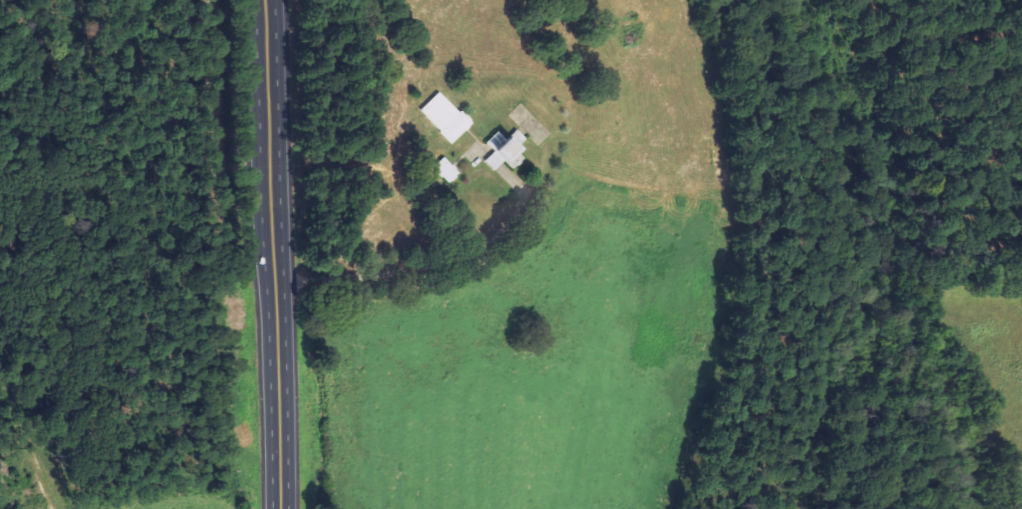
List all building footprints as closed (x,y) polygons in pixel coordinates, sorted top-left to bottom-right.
[(455,144),(475,124),(444,90),(423,110),(455,144)]
